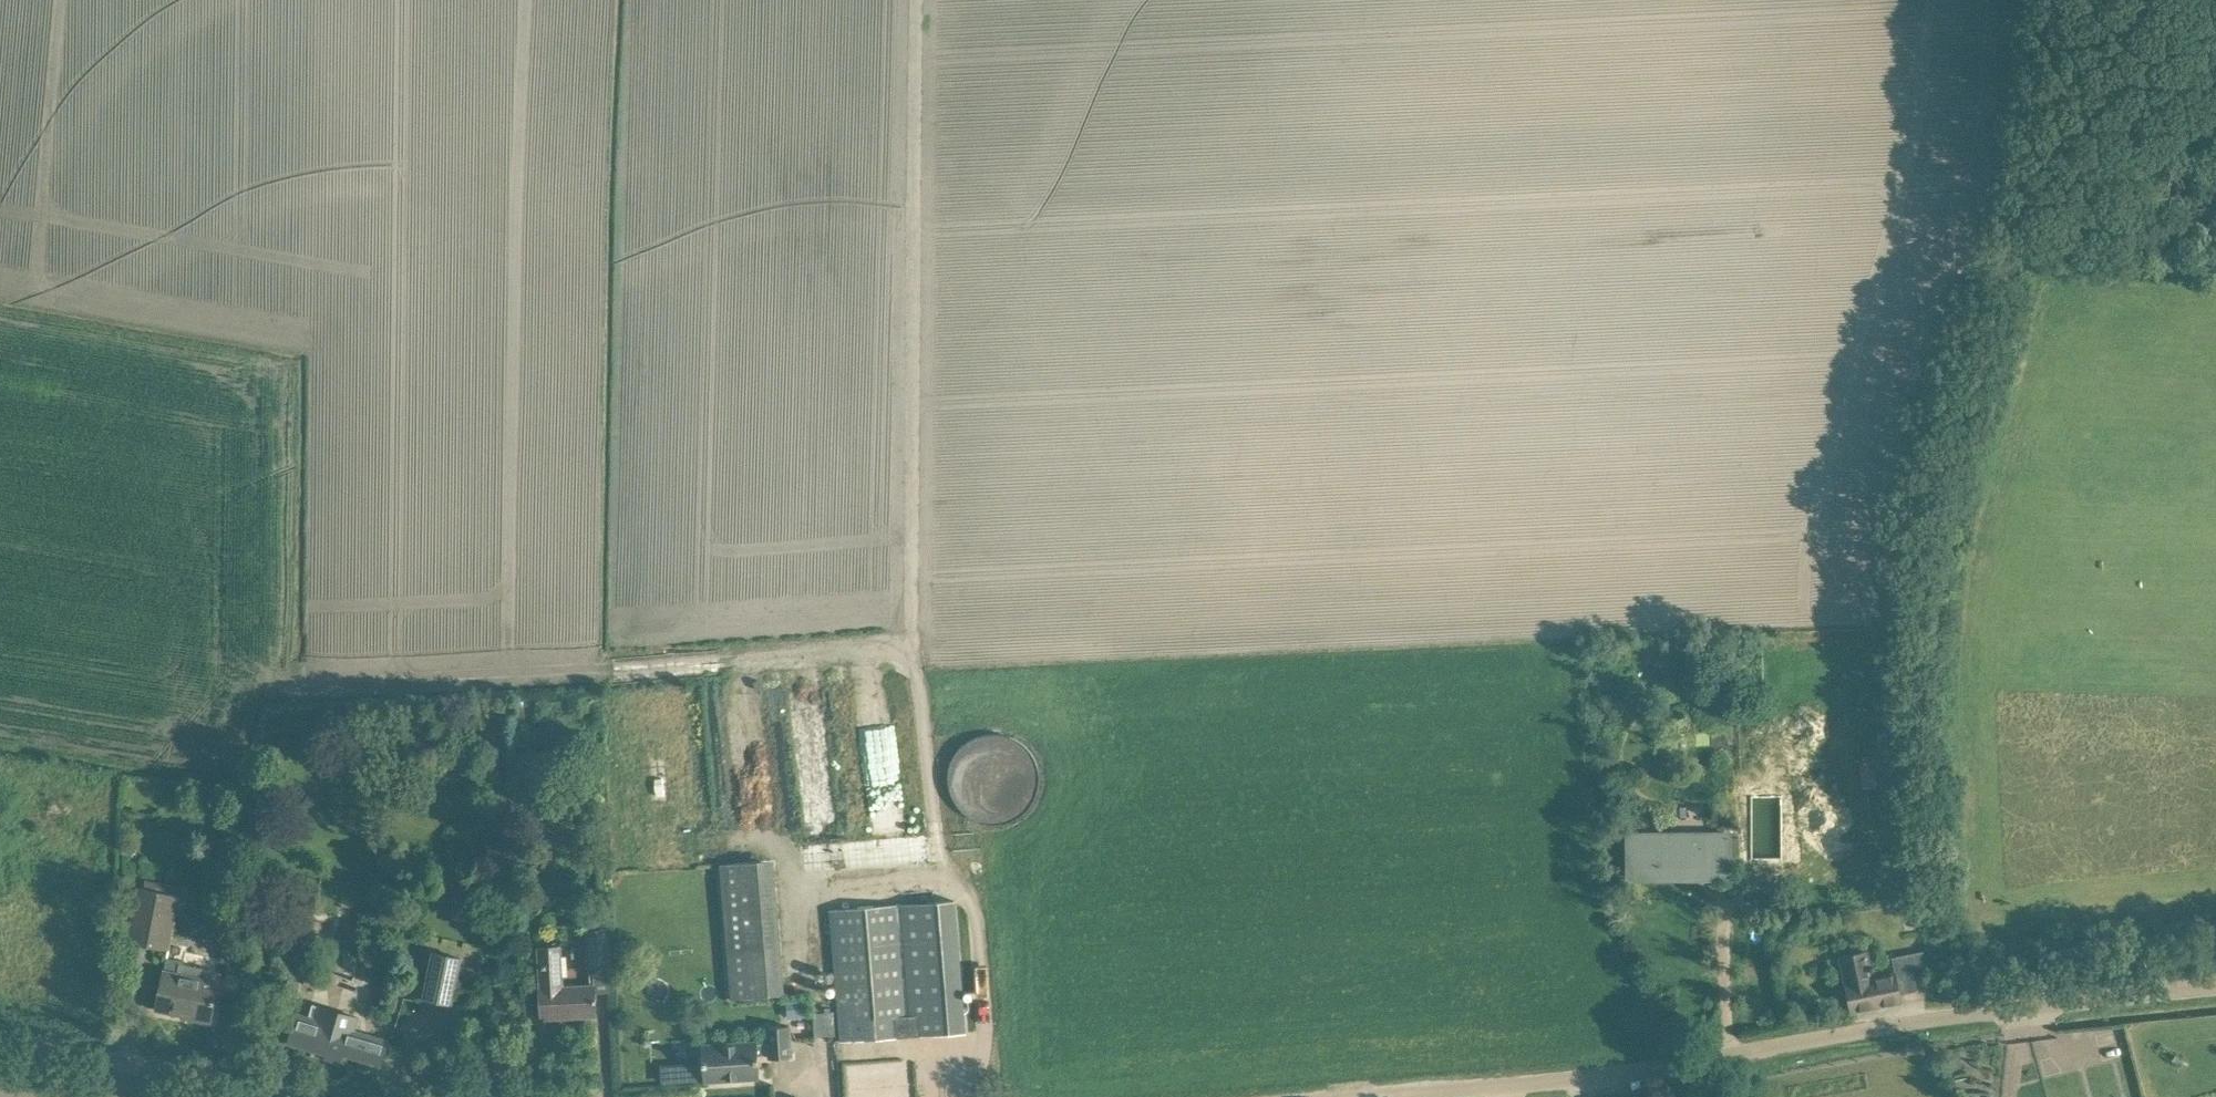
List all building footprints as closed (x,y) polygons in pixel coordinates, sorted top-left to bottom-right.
[(1782,783),(1764,783),(1757,783),(1758,823),(1752,823),(1753,857),(1782,857),(1782,783)] [(1739,854),(1739,836),(1628,836),(1629,877),(1694,877),(1694,872),(1706,872),(1706,877),(1729,877),(1729,854),(1739,854)] [(775,860),(762,861),(721,864),(731,999),(785,994),(775,860)] [(169,950),(180,895),(139,887),(127,942),(169,950)] [(964,1032),(954,900),(831,909),(841,1041),(964,1032)] [(588,930),(590,972),(609,971),(606,929),(588,930)] [(538,948),(541,997),(542,1019),(595,1016),(594,1002),(596,1002),(596,999),(594,999),(593,985),(562,987),(560,947),(538,948)] [(1876,969),(1870,970),(1867,951),(1840,957),(1851,1012),(1901,1002),(1895,973),(1894,973),(1877,976),(1876,969)] [(1927,967),(1924,951),(1891,957),(1894,973),(1895,973),(1927,967)] [(461,957),(433,952),(423,999),(451,1005),(456,980),(471,983),(474,968),(460,965),(461,957)] [(184,961),(167,958),(157,1009),(212,1020),(221,972),(184,964),(184,961)] [(242,960),(227,961),(228,979),(243,979),(242,960)] [(289,978),(280,1011),(291,1014),(300,981),(289,978)] [(810,998),(825,998),(824,980),(810,980),(810,998)] [(808,1018),(807,1000),(793,1002),(794,1019),(808,1018)] [(341,1053),(344,1054),(381,1065),(388,1040),(354,1030),(358,1017),(320,1006),(316,1019),(297,1013),(288,1043),(326,1054),(329,1044),(342,1048),(341,1053)] [(833,1012),(813,1014),(814,1036),(835,1035),(833,1012)] [(702,1045),(704,1081),(760,1078),(758,1055),(769,1055),(770,1058),(792,1057),(790,1026),(768,1027),(769,1043),(758,1043),(757,1041),(702,1045)] [(662,1083),(675,1082),(674,1064),(661,1065),(662,1083)]
